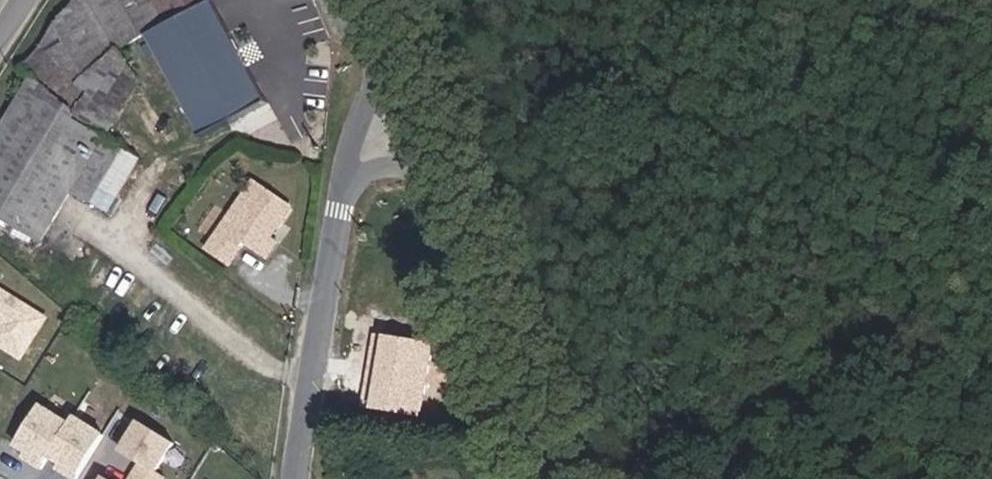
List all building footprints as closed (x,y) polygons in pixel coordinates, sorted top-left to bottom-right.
[(137,155),(111,139),(148,84),(132,47),(180,21),(190,37),(178,45),(198,79),(253,46),(225,0),(80,0),(25,70),(35,80),(27,90),(0,136),(0,217),(45,244),(77,191),(94,202),(111,177),(122,183),(137,155)] [(294,207),(255,181),(211,247),(234,262),(250,239),(272,254),(282,239),(275,235),(294,207)] [(43,327),(0,300),(0,356),(17,367),(43,327)] [(46,463),(67,431),(37,412),(12,452),(28,462),(25,467),(38,476),(46,463)] [(101,442),(71,424),(67,431),(46,463),(56,469),(62,473),(59,478),(60,478),(78,478),(101,442)] [(171,450),(136,428),(118,458),(137,470),(131,478),(153,478),(171,450)] [(25,467),(28,462),(22,458),(19,463),(25,467)] [(59,478),(62,473),(56,469),(53,475),(59,478)]
